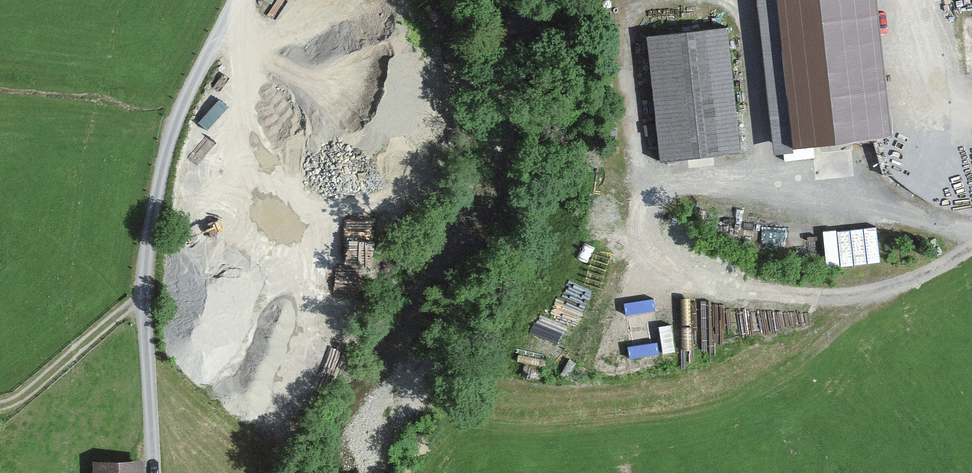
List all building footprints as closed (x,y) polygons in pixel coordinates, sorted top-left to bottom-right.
[(777,153),(898,139),(881,0),(759,0),(777,153)] [(744,154),(731,28),(648,37),(662,163),(744,154)] [(349,375),(365,327),(336,318),(321,366),(349,375)] [(95,465),(95,472),(137,472),(137,463),(95,465)]
